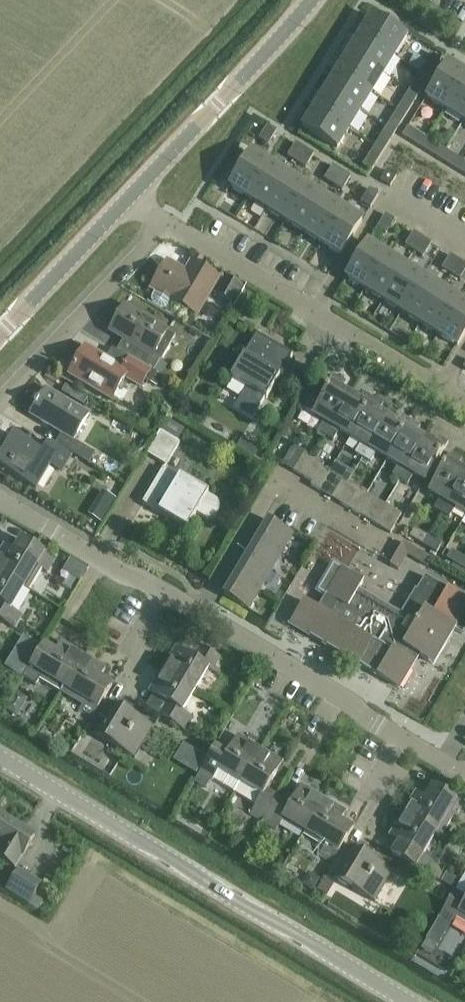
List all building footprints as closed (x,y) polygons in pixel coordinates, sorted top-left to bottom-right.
[(395,57),(396,55),(406,38),(372,17),(361,36),(395,57)] [(383,75),(395,57),(361,36),(349,55),(383,75)] [(429,78),(441,60),(432,54),(421,73),(429,78)] [(372,94),(383,75),(349,55),(338,73),(372,94)] [(464,77),(464,75),(447,64),(426,98),(445,110),(464,77)] [(360,113),(372,94),(338,73),(326,92),(360,113)] [(418,97),(429,78),(421,73),(409,91),(418,97)] [(464,118),(464,77),(445,110),(463,121),(464,118)] [(407,115),(418,97),(409,91),(397,110),(407,115)] [(349,131),(360,113),(326,92),(315,110),(349,131)] [(338,150),(348,133),(349,131),(315,110),(304,129),(338,150)] [(395,134),(407,115),(397,110),(386,128),(395,134)] [(268,145),(276,131),(267,126),(259,139),(268,145)] [(384,153),(395,134),(386,128),(374,147),(384,153)] [(421,147),(427,139),(408,128),(403,136),(421,147)] [(440,159),(445,151),(427,139),(421,147),(440,159)] [(296,162),(304,149),(295,143),(287,157),(296,162)] [(372,171),(384,153),(374,147),(363,165),(372,171)] [(305,168),(313,154),(304,149),(296,162),(305,168)] [(459,170),(464,162),(445,151),(440,159),(459,170)] [(248,199),(269,164),(251,153),(230,187),(248,199)] [(267,210),(288,175),(269,164),(248,199),(267,210)] [(333,185),(342,172),(333,166),(324,179),(333,185)] [(391,186),(393,182),(397,177),(387,171),(381,180),(391,186)] [(343,190),(351,177),(342,172),(333,185),(343,190)] [(285,221),(306,187),(288,175),(267,210),(285,221)] [(304,233),(325,198),(306,187),(285,221),(304,233)] [(371,208),(379,194),(370,189),(361,202),(371,208)] [(322,244),(344,210),(325,198),(304,233),(322,244)] [(341,256),(362,221),(344,210),(322,244),(341,256)] [(386,233),(394,220),(385,215),(377,228),(386,233)] [(415,251),(423,238),(414,232),(406,246),(415,251)] [(424,256),(432,243),(423,238),(415,251),(424,256)] [(365,289),(386,255),(367,244),(347,278),(365,289)] [(384,301),(404,267),(386,255),(365,289),(384,301)] [(451,274),(460,261),(451,255),(443,268),(451,274)] [(464,272),(464,264),(460,261),(451,274),(461,280),(464,272)] [(191,276),(167,262),(151,288),(196,315),(218,278),(197,266),(191,276)] [(402,312),(423,278),(404,267),(384,301),(402,312)] [(241,286),(227,278),(218,293),(231,302),(241,286)] [(421,324),(442,290),(423,278),(402,312),(421,324)] [(439,335),(460,301),(442,290),(421,324),(439,335)] [(464,334),(464,304),(460,301),(439,335),(458,346),(464,334)] [(161,363),(176,337),(167,332),(168,331),(125,306),(109,332),(132,345),(126,355),(153,371),(159,361),(161,363)] [(267,400),(283,373),(293,355),(257,334),(231,379),(247,388),(235,410),(253,421),(266,399),(267,400)] [(124,369),(85,347),(69,375),(111,400),(125,377),(140,386),(149,371),(129,359),(124,369)] [(348,395),(340,390),(345,383),(334,376),(323,394),(314,389),(302,410),(322,422),(317,432),(325,437),(348,395)] [(66,386),(62,393),(84,406),(88,399),(66,386)] [(95,466),(101,458),(86,448),(73,440),(89,414),(46,388),(30,415),(62,434),(55,445),(79,459),(88,464),(89,463),(95,466)] [(348,438),(371,398),(361,393),(357,400),(348,395),(325,437),(332,441),(338,432),(348,438)] [(361,458),(385,417),(377,412),(382,405),(371,398),(348,438),(359,445),(354,454),(361,458)] [(385,460),(408,421),(399,415),(394,423),(385,417),(361,458),(369,463),(375,454),(385,460)] [(398,480),(422,439),(414,434),(418,427),(408,421),(385,460),(396,467),(391,476),(398,480)] [(165,466),(178,443),(159,432),(145,454),(165,466)] [(9,433),(0,448),(0,468),(34,488),(49,464),(62,472),(71,457),(46,441),(39,452),(9,433)] [(423,483),(446,444),(436,437),(431,445),(422,439),(398,480),(406,486),(412,476),(423,483)] [(292,471),(303,452),(293,446),(282,465),(292,471)] [(301,477),(313,457),(303,452),(292,471),(301,477)] [(464,473),(456,468),(461,460),(450,453),(427,493),(439,500),(433,510),(441,514),(464,473)] [(312,483),(321,468),(324,464),(313,457),(301,477),(312,483)] [(320,492),(331,474),(321,468),(312,483),(310,486),(320,492)] [(178,478),(162,469),(142,503),(186,530),(196,514),(205,519),(211,519),(215,516),(218,511),(218,506),(217,501),(207,495),(208,494),(190,484),(179,477),(178,478)] [(441,514),(449,519),(454,509),(464,515),(464,473),(441,514)] [(331,499),(342,480),(331,474),(320,492),(331,499)] [(340,504),(351,486),(342,480),(331,499),(340,504)] [(350,510),(361,491),(351,486),(340,504),(350,510)] [(360,516),(371,498),(361,491),(350,510),(360,516)] [(106,492),(101,500),(111,507),(117,498),(106,492)] [(370,522),(381,503),(371,498),(360,516),(370,522)] [(380,527),(391,509),(381,503),(370,522),(380,527)] [(390,533),(401,515),(391,509),(380,527),(390,533)] [(281,554),(293,535),(267,520),(256,539),(281,554)] [(423,545),(428,536),(414,528),(409,537),(423,545)] [(436,553),(441,544),(428,536),(423,545),(436,553)] [(55,559),(31,544),(21,539),(14,550),(5,545),(0,554),(0,572),(30,591),(43,569),(47,572),(55,559)] [(270,572),(281,554),(256,539),(245,558),(270,572)] [(432,559),(419,552),(402,542),(389,565),(398,570),(407,554),(428,566),(432,559)] [(460,567),(464,559),(450,550),(446,559),(460,567)] [(259,591),(270,572),(245,558),(234,577),(259,591)] [(464,628),(464,601),(424,577),(402,616),(359,591),(363,583),(334,565),(318,591),(325,596),(317,609),(304,601),(290,624),(310,636),(309,637),(322,644),(322,643),(327,646),(326,647),(338,654),(339,653),(362,666),(361,667),(374,675),(375,674),(399,688),(415,662),(411,660),(415,654),(433,665),(453,630),(461,635),(464,628)] [(0,572),(0,619),(14,628),(22,615),(12,609),(24,589),(29,592),(30,591),(0,572)] [(248,610),(259,591),(234,577),(223,596),(248,610)] [(43,676),(64,688),(83,655),(61,642),(56,650),(55,651),(44,644),(38,653),(23,678),(36,686),(43,676)] [(226,662),(202,648),(195,659),(177,648),(163,671),(195,691),(207,670),(218,676),(226,662)] [(106,669),(83,655),(64,688),(61,693),(83,706),(79,712),(92,719),(107,695),(112,686),(100,678),(101,676),(106,669)] [(185,731),(193,718),(182,711),(195,691),(163,671),(149,694),(168,705),(161,716),(185,731)] [(106,720),(96,736),(135,759),(154,728),(126,712),(130,705),(120,699),(116,705),(115,705),(107,700),(98,715),(106,720)] [(10,700),(5,710),(18,717),(23,708),(10,700)] [(234,793),(260,750),(237,736),(226,754),(215,748),(208,759),(198,775),(195,781),(208,789),(214,781),(234,793)] [(262,822),(277,797),(266,790),(282,763),(260,750),(234,793),(256,806),(251,815),(262,822)] [(198,752),(188,769),(198,775),(208,759),(198,752)] [(402,815),(435,835),(441,838),(454,817),(458,820),(464,809),(464,805),(442,791),(432,785),(425,797),(416,792),(402,815)] [(303,832),(323,799),(301,786),(290,805),(277,797),(262,822),(277,830),(283,820),(303,832)] [(346,813),(323,799),(303,832),(325,845),(319,856),(332,863),(347,839),(352,830),(340,822),(342,819),(346,813)] [(35,837),(0,815),(0,846),(0,861),(14,870),(22,857),(23,857),(35,837)] [(423,856),(435,835),(402,815),(389,837),(398,843),(391,854),(400,859),(425,874),(433,861),(423,856)] [(369,849),(359,843),(355,849),(354,848),(336,879),(375,902),(393,871),(366,855),(369,849)] [(36,883),(18,871),(6,890),(25,901),(36,883)] [(325,880),(318,891),(326,896),(333,884),(325,880)] [(456,917),(464,922),(464,897),(454,891),(449,898),(448,900),(439,915),(452,923),(456,917)]
